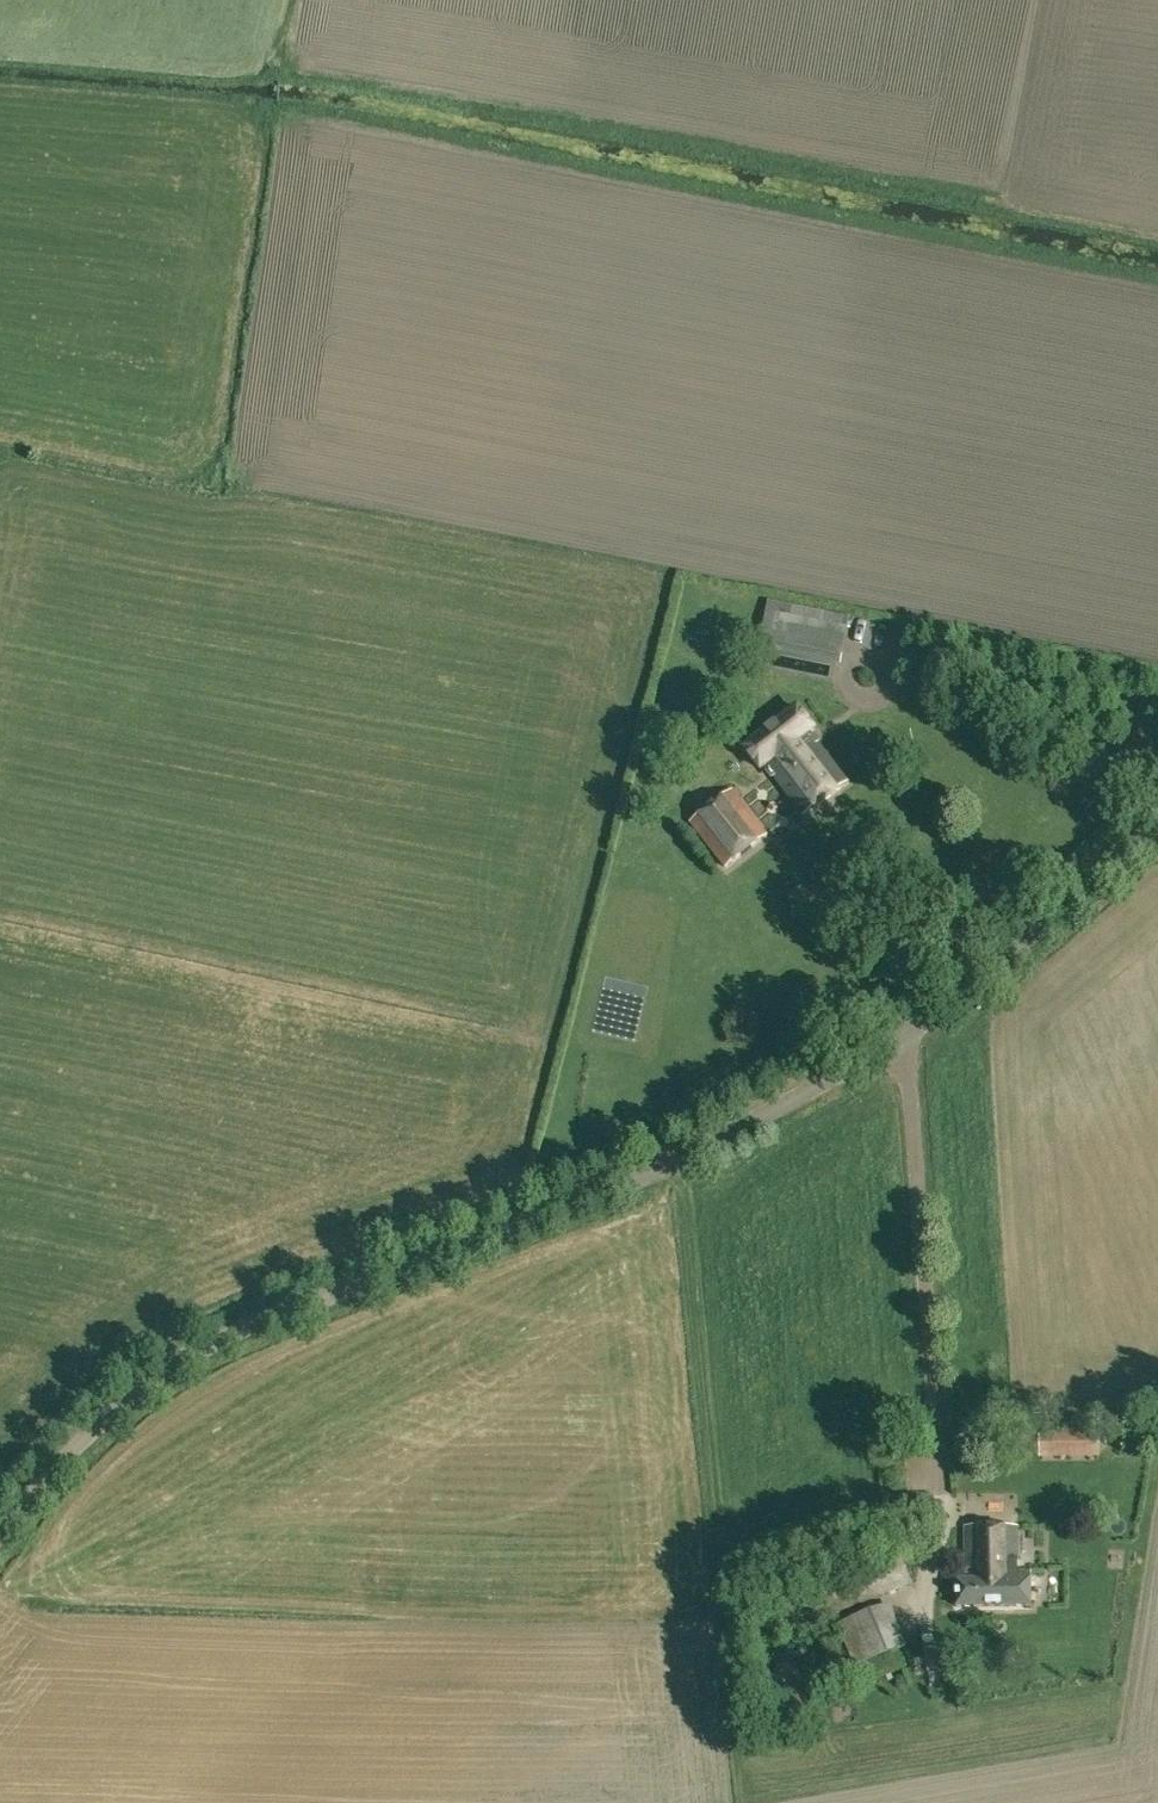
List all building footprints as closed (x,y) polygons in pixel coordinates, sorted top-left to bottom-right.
[(841,665),(850,617),(769,600),(760,648),(841,665)] [(767,764),(804,813),(846,781),(809,733),(813,729),(798,708),(745,749),(761,769),(767,764)] [(690,822),(725,867),(767,835),(732,790),(690,822)] [(1040,1434),(1040,1451),(1098,1451),(1098,1434),(1040,1434)] [(956,1580),(957,1607),(1031,1606),(1030,1573),(1017,1573),(1017,1526),(965,1526),(966,1580),(956,1580)] [(808,1579),(823,1620),(914,1584),(899,1543),(808,1579)] [(877,1679),(882,1694),(896,1689),(890,1674),(906,1667),(899,1649),(908,1645),(892,1603),(843,1621),(861,1664),(869,1683),(877,1679)]
